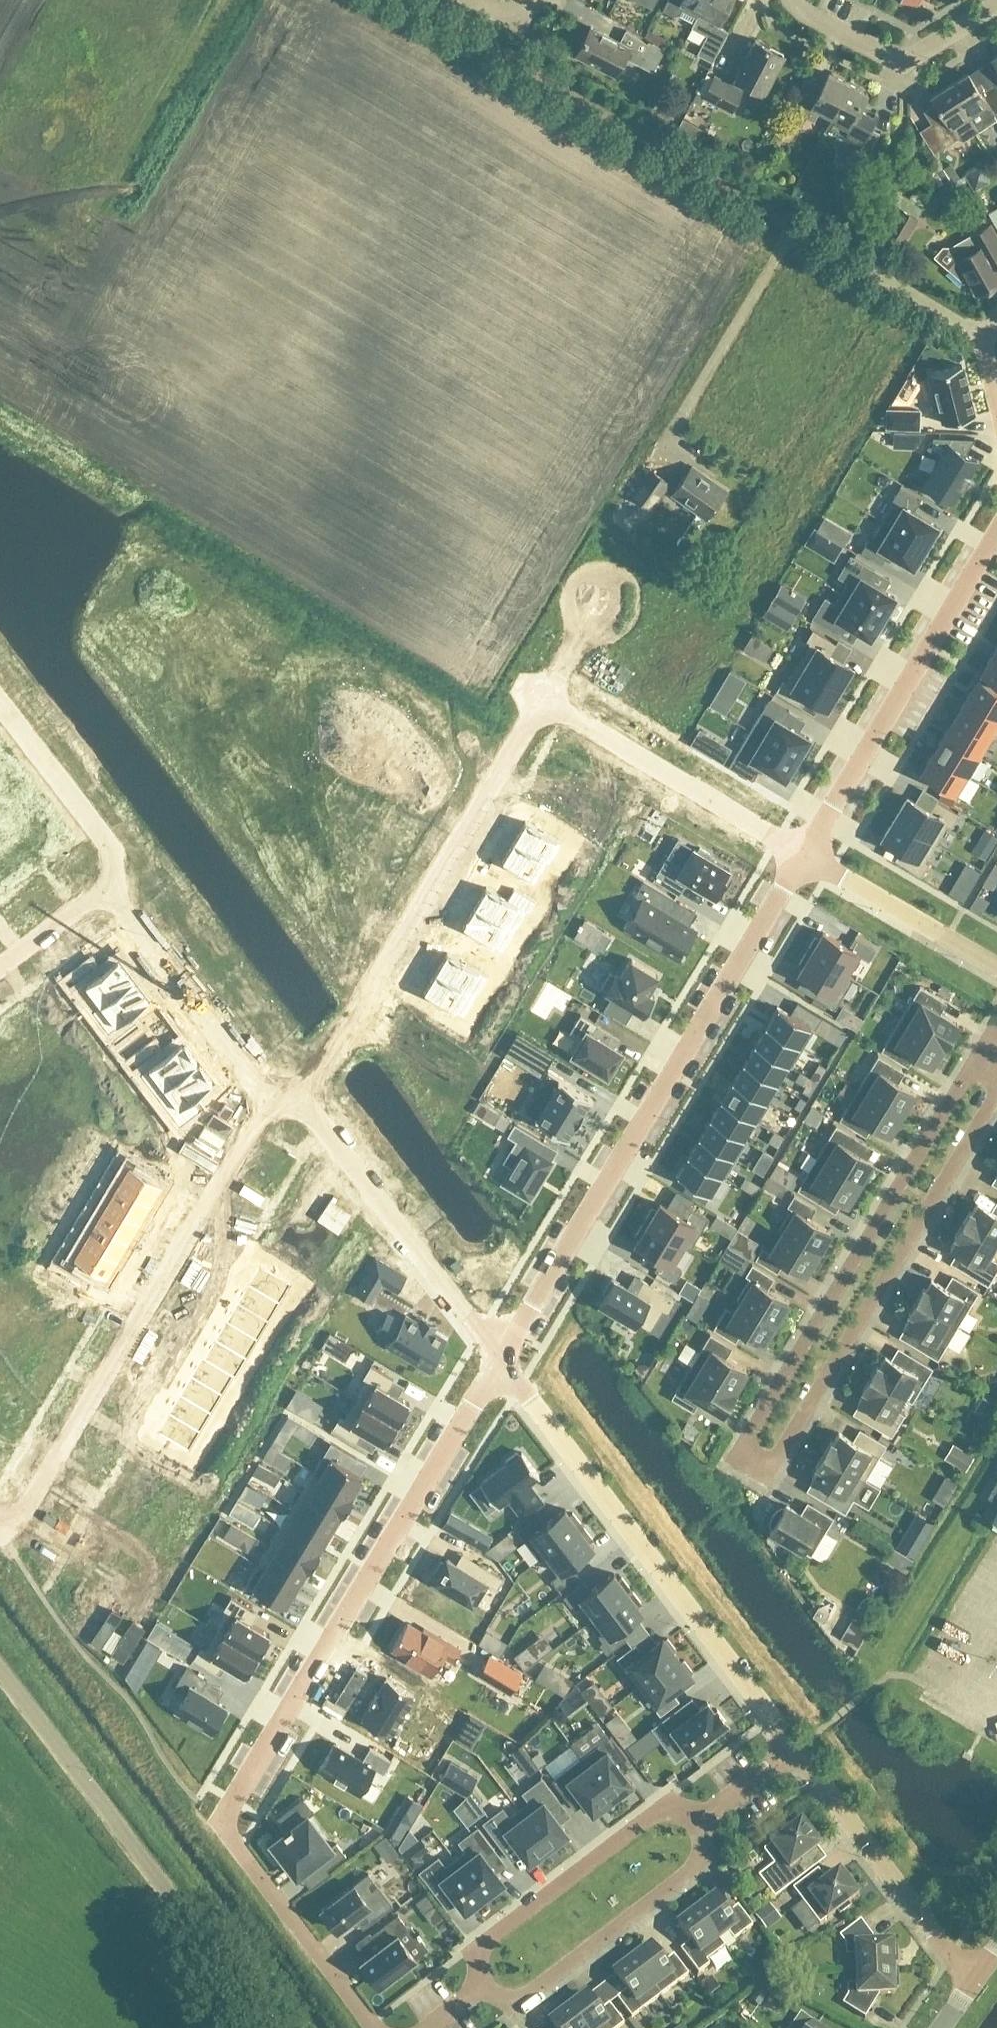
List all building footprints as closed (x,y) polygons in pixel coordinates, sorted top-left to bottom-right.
[(653,9),(657,0),(635,0),(653,9)] [(692,29),(707,0),(668,0),(662,11),(673,17),(678,16),(694,24),(692,28),(692,29)] [(692,29),(707,36),(697,56),(712,64),(728,33),(718,28),(732,0),(707,0),(692,29)] [(653,72),(665,50),(651,42),(648,45),(627,31),(621,43),(592,28),(578,55),(616,76),(626,58),(653,72)] [(742,90),(745,84),(765,94),(785,55),(756,40),(736,80),(737,80),(734,86),(716,77),(705,98),(733,113),(744,91),(742,90)] [(820,111),(831,117),(848,84),(829,74),(815,100),(799,92),(785,120),(802,128),(807,119),(814,123),(820,111)] [(950,87),(978,132),(996,119),(995,116),(996,114),(996,90),(995,88),(993,84),(980,93),(968,75),(950,87)] [(868,94),(848,84),(831,117),(824,130),(840,139),(839,148),(837,152),(836,156),(836,160),(838,164),(841,168),(847,172),(878,114),(862,106),(868,94)] [(978,132),(950,87),(931,98),(937,107),(925,115),(945,146),(957,139),(963,141),(978,132)] [(901,209),(886,234),(902,244),(917,219),(901,209)] [(990,226),(952,248),(959,259),(950,270),(964,282),(969,280),(978,295),(996,285),(996,238),(990,226)] [(975,416),(962,366),(931,373),(943,424),(975,416)] [(914,378),(912,380),(907,377),(890,405),(911,406),(923,386),(916,382),(917,380),(914,378)] [(920,432),(921,412),(888,411),(887,431),(920,432)] [(925,435),(895,433),(894,450),(916,450),(925,435)] [(934,438),(927,449),(941,458),(924,487),(952,504),(961,488),(963,489),(964,488),(962,486),(967,478),(969,480),(970,478),(968,477),(978,461),(966,454),(975,440),(974,439),(934,438)] [(708,520),(728,492),(693,467),(673,495),(708,520)] [(650,469),(632,496),(652,510),(671,484),(650,469)] [(883,522),(925,548),(927,545),(931,547),(939,533),(935,531),(938,527),(914,512),(920,501),(900,489),(892,501),(894,502),(883,522)] [(925,548),(883,522),(871,541),(869,540),(861,552),(882,565),(889,553),(913,568),(915,564),(919,566),(927,553),(924,551),(925,548)] [(868,582),(875,571),(851,556),(839,577),(848,583),(842,593),(886,620),(896,604),(893,602),(895,598),(883,591),(868,582)] [(787,609),(796,615),(805,600),(781,586),(772,601),(787,609)] [(813,619),(837,634),(843,623),(859,632),(870,639),(873,635),(876,637),(886,620),(842,593),(835,604),(825,599),(813,619)] [(790,626),(796,615),(787,609),(781,620),(790,626)] [(799,664),(841,689),(853,669),(831,655),(837,645),(814,631),(807,643),(811,646),(799,664)] [(982,674),(996,683),(996,657),(994,655),(982,674)] [(841,689),(799,664),(788,683),(784,681),(777,693),(800,707),(806,696),(828,710),(841,689)] [(996,717),(996,691),(979,680),(967,699),(996,717)] [(750,731),(797,759),(801,753),(804,755),(813,741),(810,739),(783,723),(790,711),(769,699),(750,731)] [(989,737),(996,723),(996,717),(967,699),(956,718),(989,737)] [(945,736),(982,758),(982,757),(978,755),(989,737),(956,718),(945,736)] [(753,781),(762,766),(788,782),(796,768),(793,766),(797,759),(750,731),(728,766),(753,781)] [(982,758),(945,736),(934,755),(970,777),(982,758)] [(945,788),(955,793),(966,775),(970,778),(970,777),(934,755),(922,774),(945,788)] [(2,832),(36,806),(34,804),(36,803),(23,786),(21,787),(20,786),(0,802),(0,830),(2,832)] [(955,793),(945,788),(939,798),(953,806),(959,796),(955,793)] [(908,798),(895,819),(936,843),(948,825),(952,827),(959,815),(936,801),(930,812),(908,798)] [(36,806),(2,832),(17,852),(9,858),(18,870),(39,854),(30,843),(52,827),(50,825),(52,824),(39,807),(37,808),(36,806)] [(936,843),(895,819),(883,839),(905,853),(899,863),(922,877),(929,865),(925,862),(936,843)] [(526,821),(513,841),(546,861),(545,861),(550,864),(562,843),(526,821)] [(513,841),(501,861),(534,881),(545,861),(546,861),(513,841)] [(668,857),(654,880),(680,896),(688,881),(715,897),(725,881),(723,880),(729,870),(709,858),(711,856),(699,849),(698,851),(693,848),(683,866),(668,857)] [(989,874),(983,885),(992,890),(996,881),(996,879),(989,874)] [(598,877),(592,888),(599,892),(605,882),(598,877)] [(695,930),(688,926),(668,914),(676,900),(644,880),(635,895),(643,901),(626,928),(678,960),(682,953),(683,953),(685,950),(684,949),(695,930)] [(486,886),(474,907),(515,931),(527,912),(529,913),(536,901),(514,888),(507,899),(486,886)] [(474,907),(462,927),(503,951),(515,931),(474,907)] [(611,938),(599,931),(591,945),(603,952),(611,938)] [(815,938),(807,951),(847,975),(858,957),(868,963),(875,951),(855,938),(849,948),(823,933),(819,940),(815,938)] [(802,967),(798,974),(820,987),(814,998),(835,1010),(854,979),(847,975),(807,951),(799,965),(802,967)] [(447,952),(435,972),(476,996),(488,976),(469,965),(451,954),(447,952)] [(100,1006),(134,980),(118,959),(97,975),(89,965),(69,981),(77,992),(85,986),(100,1006)] [(611,974),(603,987),(607,990),(605,992),(612,997),(604,1010),(626,1023),(634,1010),(644,1016),(655,997),(649,993),(659,976),(631,959),(621,976),(616,974),(615,976),(611,974)] [(435,972),(423,993),(464,1017),(476,996),(435,972)] [(134,980),(100,1006),(92,1010),(108,1032),(116,1043),(137,1027),(129,1017),(150,1001),(134,980)] [(901,1019),(946,1046),(958,1025),(936,1011),(942,1000),(920,987),(901,1019)] [(803,1049),(815,1030),(801,1022),(791,1016),(778,1008),(767,1026),(766,1026),(765,1026),(803,1049)] [(521,1009),(515,1020),(522,1024),(528,1014),(521,1009)] [(808,1010),(801,1022),(815,1030),(822,1018),(808,1010)] [(581,1015),(569,1034),(577,1039),(568,1053),(607,1076),(621,1053),(592,1035),(598,1025),(581,1015)] [(910,1054),(931,1066),(943,1046),(945,1047),(946,1046),(901,1019),(881,1051),(903,1065),(910,1054)] [(402,1024),(388,1046),(427,1070),(435,1056),(458,1070),(471,1047),(430,1023),(422,1036),(402,1024)] [(792,1068),(803,1049),(765,1026),(765,1027),(766,1027),(756,1045),(755,1044),(754,1045),(792,1068)] [(551,1057),(516,1036),(506,1054),(541,1075),(551,1057)] [(156,1094),(197,1062),(196,1061),(199,1060),(185,1042),(183,1043),(181,1042),(161,1058),(153,1048),(132,1064),(156,1094)] [(743,1063),(778,1084),(777,1083),(787,1066),(791,1068),(792,1068),(754,1045),(755,1046),(744,1063),(743,1063)] [(859,1089),(902,1115),(914,1093),(894,1081),(900,1070),(878,1056),(859,1089)] [(197,1062),(156,1094),(179,1125),(200,1109),(192,1100),(213,1083),(212,1081),(214,1080),(200,1062),(198,1064),(197,1062)] [(732,1082),(770,1104),(766,1101),(776,1084),(777,1085),(778,1084),(743,1063),(743,1064),(744,1064),(733,1082),(732,1081),(732,1082)] [(533,1121),(533,1122),(567,1143),(568,1142),(566,1141),(574,1128),(575,1128),(583,1116),(581,1115),(589,1102),(591,1103),(592,1102),(547,1075),(538,1090),(550,1097),(535,1122),(533,1121)] [(770,1104),(732,1082),(733,1083),(722,1100),(721,1100),(759,1123),(770,1104)] [(902,1115),(859,1089),(839,1121),(861,1134),(868,1123),(889,1136),(902,1115)] [(794,1108),(801,1112),(807,1102),(800,1098),(794,1108)] [(759,1123),(721,1100),(720,1101),(722,1101),(711,1119),(710,1118),(710,1119),(747,1142),(748,1141),(744,1138),(754,1121),(758,1124),(759,1123)] [(71,1106),(66,1112),(75,1120),(81,1114),(71,1106)] [(699,1137),(736,1160),(747,1142),(710,1119),(709,1119),(710,1120),(700,1137),(699,1137)] [(75,1121),(67,1130),(73,1135),(81,1126),(75,1121)] [(515,1169),(505,1185),(532,1202),(556,1164),(540,1154),(546,1144),(517,1126),(510,1138),(519,1143),(506,1164),(515,1169)] [(817,1158),(860,1184),(872,1163),(852,1150),(858,1139),(836,1126),(817,1158)] [(67,1130),(59,1139),(65,1144),(73,1135),(67,1130)] [(725,1179),(736,1160),(699,1137),(698,1138),(699,1138),(689,1156),(688,1155),(687,1156),(725,1179)] [(47,1152),(40,1161),(46,1166),(54,1157),(47,1152)] [(725,1179),(687,1156),(688,1157),(677,1176),(710,1195),(721,1177),(725,1179)] [(121,1158),(109,1178),(117,1183),(118,1183),(151,1202),(162,1183),(121,1158)] [(860,1184),(817,1158),(797,1190),(819,1204),(826,1193),(847,1205),(860,1184)] [(40,1161),(32,1170),(38,1175),(46,1166),(40,1161)] [(12,1183),(20,1174),(14,1168),(6,1177),(12,1183)] [(107,1200),(107,1201),(140,1221),(151,1202),(118,1183),(117,1183),(107,1200)] [(99,1195),(88,1215),(129,1239),(140,1221),(107,1201),(107,1200),(99,1195)] [(779,1230),(818,1253),(830,1232),(810,1220),(816,1209),(794,1195),(787,1207),(792,1209),(779,1230)] [(996,1245),(996,1246),(996,1214),(978,1203),(972,1212),(970,1211),(963,1224),(996,1245)] [(652,1209),(644,1223),(683,1246),(695,1227),(705,1233),(712,1222),(692,1209),(686,1220),(660,1204),(656,1211),(652,1209)] [(88,1215),(77,1233),(117,1258),(129,1239),(88,1215)] [(737,1229),(717,1216),(710,1226),(731,1239),(737,1229)] [(639,1238),(635,1245),(661,1261),(655,1271),(675,1283),(682,1272),(672,1265),(683,1246),(644,1223),(636,1236),(639,1238)] [(963,1224),(955,1237),(957,1238),(951,1248),(974,1261),(967,1273),(989,1286),(996,1272),(996,1262),(989,1257),(996,1245),(963,1224)] [(818,1253),(779,1230),(779,1231),(783,1233),(770,1253),(762,1249),(755,1260),(777,1273),(784,1262),(805,1275),(818,1253)] [(77,1233),(59,1263),(81,1277),(87,1266),(106,1277),(117,1258),(77,1233)] [(380,1283),(388,1287),(395,1276),(403,1281),(405,1277),(376,1259),(355,1294),(369,1302),(380,1283)] [(774,1278),(752,1265),(746,1276),(750,1279),(737,1300),(776,1323),(789,1302),(768,1289),(774,1278)] [(259,1267),(248,1286),(281,1306),(292,1286),(259,1267)] [(45,1271),(26,1305),(71,1332),(84,1309),(61,1296),(68,1285),(45,1271)] [(605,1293),(598,1304),(614,1313),(612,1316),(625,1324),(627,1321),(631,1323),(633,1320),(645,1327),(657,1308),(667,1314),(675,1301),(638,1279),(631,1291),(610,1278),(601,1291),(605,1293)] [(916,1301),(959,1327),(980,1292),(958,1279),(951,1291),(932,1280),(926,1289),(924,1288),(916,1301)] [(248,1286),(237,1305),(270,1324),(281,1306),(248,1286)] [(776,1323),(737,1300),(741,1303),(734,1313),(726,1308),(714,1329),(736,1342),(742,1332),(763,1344),(776,1323)] [(959,1327),(916,1301),(909,1314),(911,1315),(905,1324),(924,1336),(917,1348),(938,1361),(959,1327)] [(237,1305),(226,1323),(258,1343),(270,1324),(237,1305)] [(333,1312),(327,1322),(334,1326),(340,1316),(333,1312)] [(446,1340),(433,1332),(419,1324),(406,1316),(402,1323),(388,1315),(378,1331),(392,1340),(388,1347),(429,1371),(439,1354),(438,1353),(446,1340)] [(226,1323),(215,1342),(247,1361),(258,1343),(226,1323)] [(354,1347),(330,1333),(322,1347),(345,1361),(354,1347)] [(736,1394),(736,1393),(734,1392),(747,1371),(726,1359),(733,1348),(711,1334),(691,1367),(736,1394)] [(312,1336),(306,1346),(313,1350),(319,1340),(312,1336)] [(690,1356),(697,1343),(683,1336),(676,1349),(690,1356)] [(204,1360),(203,1361),(234,1379),(234,1380),(236,1381),(247,1361),(215,1342),(204,1360)] [(306,1346),(300,1356),(307,1360),(313,1350),(306,1346)] [(913,1403),(920,1391),(933,1369),(912,1356),(904,1368),(886,1357),(880,1366),(878,1365),(870,1378),(904,1398),(913,1403)] [(202,1359),(190,1378),(223,1398),(234,1380),(234,1379),(203,1361),(204,1360),(202,1359)] [(356,1400),(397,1424),(399,1421),(403,1423),(411,1409),(408,1407),(410,1403),(398,1396),(387,1390),(393,1379),(371,1365),(363,1378),(367,1380),(356,1400)] [(691,1367),(672,1399),(694,1412),(700,1401),(723,1415),(736,1394),(691,1367)] [(290,1373),(284,1383),(290,1387),(297,1377),(290,1373)] [(190,1378),(179,1397),(212,1416),(223,1398),(190,1378)] [(904,1398),(870,1378),(862,1390),(864,1392),(859,1401),(878,1412),(870,1424),(892,1438),(905,1416),(897,1411),(904,1398)] [(284,1383),(277,1393),(284,1398),(290,1387),(284,1383)] [(179,1397),(168,1415),(201,1435),(212,1416),(179,1397)] [(362,1431),(378,1441),(385,1445),(387,1441),(390,1443),(399,1429),(396,1427),(397,1424),(356,1400),(345,1418),(340,1416),(333,1428),(356,1442),(362,1431)] [(267,1410),(261,1420),(268,1425),(274,1414),(267,1410)] [(168,1415),(157,1435),(189,1454),(201,1435),(168,1415)] [(261,1420),(255,1431),(262,1435),(268,1425),(261,1420)] [(824,1454),(866,1480),(887,1446),(865,1433),(858,1445),(839,1433),(834,1443),(832,1442),(824,1454)] [(245,1447),(239,1458),(246,1462),(252,1451),(245,1447)] [(517,1452),(505,1461),(508,1464),(481,1484),(498,1507),(508,1499),(522,1518),(543,1502),(529,1483),(539,1476),(522,1453),(519,1455),(517,1452)] [(313,1473),(354,1497),(354,1496),(353,1495),(364,1476),(325,1453),(313,1473)] [(866,1480),(824,1454),(816,1467),(818,1468),(813,1478),(831,1489),(824,1501),(846,1514),(866,1480)] [(146,1458),(132,1480),(169,1502),(170,1501),(182,1480),(198,1490),(205,1478),(175,1460),(169,1471),(146,1458)] [(239,1458),(232,1468),(239,1472),(246,1462),(239,1458)] [(313,1473),(302,1491),(342,1515),(354,1497),(313,1473)] [(132,1480),(119,1502),(142,1516),(135,1527),(157,1540),(178,1506),(170,1501),(169,1502),(132,1480)] [(988,1497),(996,1502),(996,1482),(988,1497)] [(291,1510),(330,1533),(340,1515),(342,1516),(342,1515),(302,1491),(291,1510)] [(834,1519),(813,1506),(806,1518),(786,1506),(784,1509),(782,1508),(778,1511),(775,1514),(772,1518),(771,1522),(771,1527),(773,1528),(771,1532),(811,1557),(834,1519)] [(546,1554),(583,1527),(573,1514),(570,1516),(565,1509),(544,1525),(537,1516),(518,1531),(540,1559),(543,1557),(546,1554)] [(291,1510),(280,1528),(320,1552),(321,1551),(319,1550),(330,1533),(291,1510)] [(570,1566),(594,1548),(589,1542),(592,1539),(583,1527),(546,1554),(560,1573),(551,1580),(558,1590),(577,1576),(570,1566)] [(309,1571),(320,1552),(280,1528),(268,1547),(309,1571)] [(491,1538),(481,1532),(474,1544),(484,1550),(491,1538)] [(915,1557),(921,1546),(906,1537),(899,1548),(915,1557)] [(309,1571),(268,1547),(257,1565),(296,1589),(307,1570),(309,1571)] [(474,1575),(456,1564),(447,1558),(444,1563),(441,1562),(433,1574),(436,1576),(433,1581),(447,1589),(445,1592),(458,1599),(460,1597),(473,1605),(486,1584),(498,1591),(505,1579),(480,1565),(474,1575)] [(285,1607),(296,1589),(257,1565),(246,1584),(285,1607)] [(581,1600),(595,1618),(632,1591),(622,1578),(619,1580),(614,1574),(590,1592),(583,1583),(564,1597),(571,1607),(581,1600)] [(641,1604),(632,1591),(595,1618),(588,1623),(603,1642),(600,1645),(607,1655),(626,1640),(619,1631),(643,1612),(638,1606),(641,1604)] [(228,1612),(217,1631),(258,1656),(260,1653),(263,1655),(272,1641),(268,1639),(270,1635),(248,1622),(254,1611),(231,1597),(224,1609),(228,1612)] [(422,1633),(407,1624),(393,1648),(407,1657),(405,1660),(432,1676),(444,1655),(455,1662),(461,1651),(424,1629),(422,1633)] [(256,1659),(258,1656),(217,1631),(205,1650),(201,1647),(193,1659),(216,1673),(223,1663),(227,1665),(245,1677),(247,1673),(251,1675),(259,1661),(256,1659)] [(642,1685),(677,1658),(673,1652),(676,1650),(668,1639),(665,1641),(663,1639),(643,1654),(636,1644),(617,1659),(625,1669),(629,1667),(642,1685)] [(481,1674),(511,1692),(523,1674),(492,1656),(481,1674)] [(677,1658),(642,1685),(656,1702),(652,1705),(660,1716),(680,1701),(672,1692),(692,1677),(690,1674),(693,1672),(684,1661),(682,1663),(677,1658)] [(200,1692),(207,1680),(187,1667),(173,1689),(185,1696),(176,1711),(184,1716),(183,1719),(196,1727),(198,1724),(212,1732),(217,1722),(220,1724),(228,1712),(225,1710),(226,1708),(217,1702),(200,1692)] [(414,1696),(387,1679),(378,1694),(376,1693),(369,1705),(370,1706),(362,1720),(367,1724),(366,1726),(382,1736),(384,1733),(389,1737),(414,1696)] [(651,1729),(666,1748),(678,1738),(689,1752),(692,1749),(696,1754),(711,1742),(708,1738),(727,1723),(717,1710),(714,1712),(707,1703),(703,1706),(681,1722),(674,1712),(651,1729)] [(611,1736),(582,1758),(613,1799),(621,1793),(624,1797),(635,1788),(618,1765),(628,1758),(611,1736)] [(318,1772),(359,1796),(375,1769),(383,1774),(391,1761),(370,1748),(362,1761),(335,1744),(318,1772)] [(552,1780),(569,1803),(579,1795),(596,1818),(608,1809),(605,1806),(613,1799),(582,1758),(552,1780)] [(461,1782),(467,1772),(450,1762),(439,1781),(466,1796),(471,1788),(461,1782)] [(520,1810),(549,1848),(553,1845),(555,1849),(567,1840),(564,1837),(568,1834),(549,1809),(559,1801),(542,1779),(523,1794),(530,1803),(520,1810)] [(545,1851),(549,1848),(520,1810),(509,1818),(503,1809),(484,1823),(501,1846),(511,1838),(530,1863),(533,1860),(535,1864),(547,1855),(545,1851)] [(290,1825),(285,1829),(284,1830),(286,1833),(272,1844),(284,1861),(285,1862),(290,1867),(289,1868),(290,1869),(297,1877),(299,1875),(319,1860),(327,1871),(328,1870),(346,1856),(337,1845),(332,1849),(308,1818),(308,1817),(293,1828),(290,1825)] [(820,1847),(821,1846),(820,1844),(820,1845),(819,1843),(822,1841),(812,1828),(809,1830),(803,1823),(803,1822),(802,1821),(801,1822),(792,1829),(790,1826),(780,1834),(782,1837),(773,1844),(773,1843),(771,1844),(772,1845),(764,1850),(791,1886),(810,1871),(802,1860),(819,1846),(820,1847)] [(455,1859),(484,1897),(488,1894),(491,1898),(503,1889),(500,1885),(503,1883),(485,1858),(495,1850),(478,1828),(459,1842),(465,1851),(455,1859)] [(388,1831),(375,1839),(386,1857),(399,1848),(388,1831)] [(427,1848),(414,1854),(419,1864),(432,1858),(427,1848)] [(480,1900),(484,1897),(455,1859),(445,1867),(438,1858),(419,1872),(436,1895),(446,1887),(465,1912),(469,1909),(471,1913),(483,1904),(480,1900)] [(520,1889),(528,1884),(518,1868),(511,1874),(520,1889)] [(813,1874),(793,1889),(820,1924),(828,1918),(828,1919),(829,1918),(829,1917),(838,1911),(840,1914),(850,1906),(848,1903),(857,1896),(859,1895),(858,1894),(857,1894),(852,1886),(855,1884),(845,1871),(842,1873),(841,1872),(840,1870),(839,1871),(839,1872),(821,1885),(813,1874)] [(756,1898),(741,1878),(730,1887),(745,1906),(756,1898)] [(371,1923),(393,1906),(377,1886),(377,1885),(366,1894),(358,1883),(322,1910),(338,1931),(362,1912),(371,1923)] [(698,1910),(720,1939),(729,1932),(735,1939),(753,1925),(738,1906),(729,1913),(716,1897),(698,1910)] [(720,1939),(698,1910),(679,1925),(691,1942),(681,1949),(699,1973),(710,1964),(707,1960),(726,1946),(720,1939)] [(408,1929),(398,1916),(372,1936),(380,1948),(362,1962),(364,1965),(360,1967),(369,1978),(372,1976),(380,1987),(402,1970),(404,1973),(415,1965),(413,1962),(416,1959),(399,1936),(408,1929)] [(857,1969),(895,1967),(894,1962),(898,1962),(897,1947),(894,1947),(893,1941),(871,1942),(871,1938),(874,1936),(861,1920),(840,1936),(846,1944),(847,1955),(856,1955),(857,1969)] [(528,1944),(543,1933),(536,1924),(521,1935),(528,1944)] [(652,1946),(633,1960),(661,1996),(689,1974),(674,1954),(664,1962),(652,1946)] [(661,1996),(633,1960),(615,1974),(627,1991),(617,1998),(632,2017),(661,1996)] [(895,1967),(857,1969),(858,1984),(848,1984),(849,1995),(843,2004),(866,2018),(877,2000),(874,1999),(874,1994),(896,1993),(896,1988),(899,1987),(898,1972),(895,1972),(895,1967)] [(583,2027),(618,2027),(625,2023),(610,2003),(600,2011),(588,1995),(569,2009),(583,2027)] [(569,2009),(550,2023),(554,2027),(583,2027),(569,2009)]
